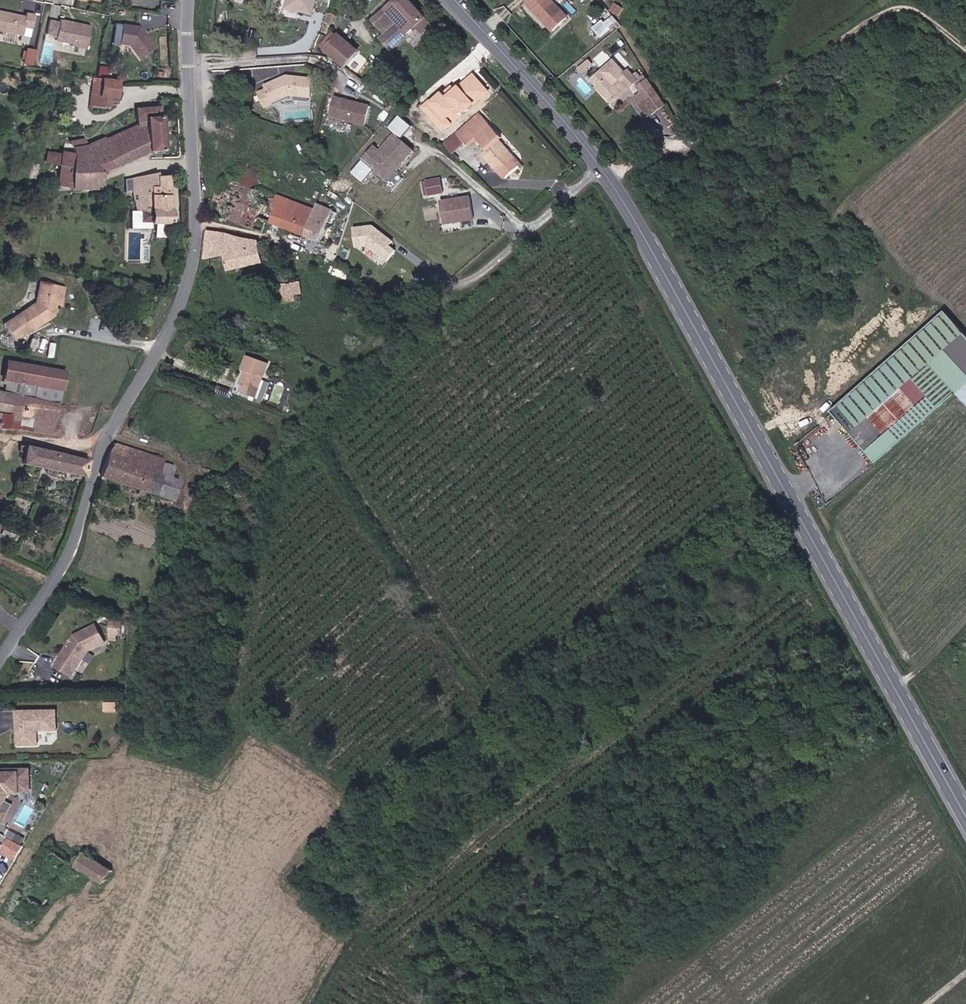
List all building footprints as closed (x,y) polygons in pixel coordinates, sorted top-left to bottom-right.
[(315,0),(289,0),(287,5),(312,12),(315,0)] [(425,20),(408,0),(396,0),(373,22),(386,37),(382,40),(391,51),(425,20)] [(568,20),(549,0),(532,0),(526,6),(553,35),(568,20)] [(22,29),(30,31),(33,17),(25,15),(24,19),(10,18),(0,15),(0,33),(21,37),(22,29)] [(320,31),(327,34),(334,17),(328,15),(320,31)] [(85,51),(89,29),(58,22),(57,25),(47,23),(44,36),(54,38),(53,42),(70,46),(70,48),(85,51)] [(617,30),(611,22),(606,26),(602,22),(594,29),(602,41),(617,30)] [(152,52),(138,30),(121,27),(117,46),(127,47),(137,62),(152,52)] [(254,38),(256,31),(249,28),(247,36),(254,38)] [(24,63),(34,64),(35,48),(26,47),(24,63)] [(349,48),(340,60),(366,83),(377,70),(349,48)] [(584,74),(594,66),(591,62),(581,70),(584,74)] [(638,84),(633,79),(629,73),(625,77),(615,64),(602,76),(595,81),(613,104),(636,85),(643,96),(636,100),(648,119),(665,109),(645,78),(641,81),(638,84)] [(602,76),(597,71),(591,77),(595,81),(602,76)] [(310,97),(313,78),(287,73),(264,82),(271,99),(289,93),(310,97)] [(439,89),(420,107),(444,133),(489,91),(472,73),(458,85),(456,84),(444,95),(439,89)] [(118,82),(96,79),(93,105),(106,107),(110,104),(111,98),(116,98),(118,82)] [(375,123),(378,103),(342,98),(339,118),(375,123)] [(136,109),(137,113),(141,126),(148,126),(148,117),(161,117),(160,107),(136,109)] [(141,126),(137,113),(129,117),(127,113),(116,117),(118,121),(95,131),(92,122),(65,128),(68,140),(71,148),(141,126)] [(150,150),(163,149),(161,117),(148,117),(148,126),(141,126),(145,141),(149,141),(150,150)] [(508,140),(486,118),(464,138),(474,148),(482,141),(493,153),(489,157),(504,174),(519,159),(505,143),(508,140)] [(71,148),(68,140),(61,144),(58,154),(64,155),(57,186),(56,192),(101,192),(101,174),(150,150),(149,141),(145,141),(141,126),(71,148)] [(404,164),(415,150),(396,134),(381,151),(376,147),(364,161),(370,166),(372,164),(382,172),(393,170),(401,161),(404,164)] [(461,140),(471,151),(474,148),(464,138),(461,140)] [(58,154),(41,152),(35,182),(57,186),(64,155),(58,154)] [(389,181),(404,164),(401,161),(393,170),(382,172),(372,164),(370,166),(389,181)] [(254,186),(259,173),(238,165),(231,182),(252,191),(254,186)] [(141,226),(172,225),(171,177),(158,178),(158,173),(132,178),(132,195),(137,208),(142,209),(141,226)] [(422,180),(425,196),(445,192),(442,176),(422,180)] [(231,182),(225,180),(224,182),(209,215),(225,221),(227,217),(234,203),(245,207),(252,191),(231,182)] [(280,197),(254,186),(252,191),(245,207),(234,203),(227,217),(266,233),(270,223),(280,197)] [(280,197),(270,223),(320,241),(330,217),(280,197)] [(480,221),(476,199),(448,203),(451,226),(480,221)] [(394,248),(397,244),(377,229),(357,232),(360,250),(372,249),(392,264),(400,253),(394,248)] [(227,257),(264,249),(263,245),(208,234),(208,260),(227,257)] [(264,249),(227,257),(229,270),(265,262),(264,249)] [(15,338),(56,314),(58,305),(63,306),(67,288),(41,282),(41,299),(5,321),(15,338)] [(295,308),(294,288),(278,289),(279,307),(295,308)] [(941,311),(829,409),(857,441),(876,463),(956,394),(965,406),(965,340),(941,311)] [(245,381),(260,386),(268,364),(247,357),(242,371),(248,372),(245,381)] [(53,435),(65,375),(8,366),(2,395),(0,395),(0,427),(53,435)] [(241,392),(256,398),(260,386),(245,381),(241,392)] [(25,455),(22,465),(82,478),(85,461),(19,445),(17,453),(25,455)] [(172,503),(179,483),(169,480),(156,476),(160,466),(161,462),(114,446),(111,452),(107,451),(99,477),(172,503)] [(160,466),(156,476),(169,480),(173,470),(160,466)] [(114,643),(106,625),(84,635),(63,664),(77,675),(96,651),(114,643)] [(114,711),(114,703),(104,702),(104,710),(114,711)] [(60,733),(60,711),(21,711),(23,726),(21,728),(21,747),(40,747),(40,732),(60,733)] [(16,793),(26,793),(26,772),(0,773),(0,808),(7,796),(16,796),(16,793)] [(21,849),(5,840),(0,850),(0,854),(13,861),(21,849)] [(86,851),(83,856),(78,866),(104,882),(113,868),(96,858),(98,855),(92,851),(91,854),(86,851)]
